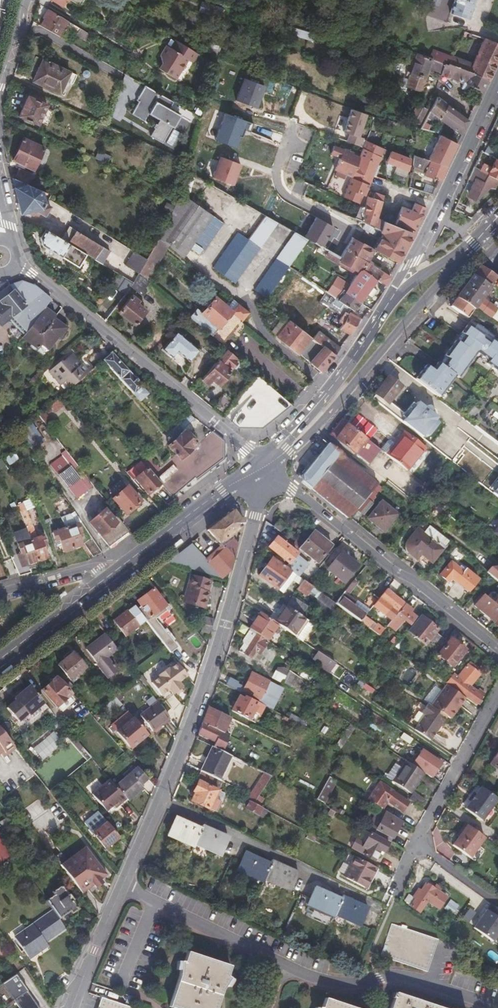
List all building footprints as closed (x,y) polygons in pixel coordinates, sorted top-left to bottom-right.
[(47,1),(62,10),(67,1),(79,8),(84,0),(47,0),(47,1)] [(448,13),(466,20),(473,0),(453,0),(448,13)] [(46,18),(40,28),(58,38),(63,30),(87,44),(91,37),(47,12),(44,17),(46,18)] [(447,64),(487,81),(497,58),(497,45),(484,40),(473,64),(451,55),(447,64)] [(197,54),(176,41),(171,50),(166,47),(160,57),(162,63),(159,69),(177,79),(188,61),(192,63),(197,54)] [(206,45),(203,54),(213,60),(215,55),(218,55),(220,48),(206,45)] [(397,48),(393,59),(411,64),(415,54),(397,48)] [(415,54),(411,64),(408,73),(406,73),(403,82),(406,82),(404,88),(421,93),(429,69),(442,73),(444,64),(415,54)] [(71,71),(43,58),(33,81),(61,94),(71,71)] [(446,65),(444,64),(442,73),(441,75),(463,84),(461,88),(468,91),(469,87),(476,89),(474,93),(480,96),(487,81),(447,64),(446,65)] [(262,88),(243,81),(235,101),(255,108),(262,88)] [(173,102),(145,86),(137,101),(139,102),(132,115),(145,122),(149,114),(160,120),(151,137),(163,143),(172,127),(174,128),(181,116),(169,109),(173,102)] [(48,104),(29,96),(20,116),(38,125),(40,122),(46,107),(48,104)] [(438,98),(431,112),(442,119),(442,120),(450,127),(455,122),(464,129),(468,119),(438,98)] [(409,117),(420,124),(428,109),(417,102),(409,117)] [(46,107),(40,122),(48,125),(54,111),(46,107)] [(355,146),(361,139),(354,137),(362,115),(348,110),(340,132),(346,135),(343,142),(355,146)] [(434,131),(439,134),(442,128),(440,126),(442,124),(440,122),(442,120),(442,119),(431,112),(422,128),(424,128),(434,131)] [(224,114),(214,141),(234,148),(238,137),(241,138),(243,130),(249,133),(252,124),(224,114)] [(450,127),(460,135),(464,129),(455,122),(450,127)] [(45,147),(24,138),(13,161),(35,171),(45,147)] [(331,155),(339,158),(355,164),(364,140),(362,140),(357,146),(355,152),(345,148),(344,150),(334,147),(331,155)] [(364,140),(355,164),(350,177),(368,184),(371,175),(374,176),(378,165),(376,164),(380,152),(385,154),(386,150),(364,140)] [(485,141),(482,149),(481,150),(496,158),(497,155),(497,148),(485,141)] [(95,157),(107,163),(110,156),(98,150),(95,157)] [(409,158),(386,150),(385,154),(384,155),(385,158),(389,159),(387,163),(397,166),(391,181),(403,185),(408,168),(409,158)] [(446,166),(413,155),(413,163),(413,165),(426,170),(425,174),(425,175),(440,180),(446,166)] [(221,158),(214,179),(233,186),(241,165),(221,158)] [(350,177),(355,164),(339,158),(334,170),(350,177)] [(496,158),(488,173),(497,178),(497,159),(496,158)] [(426,170),(413,165),(412,169),(425,174),(426,170)] [(474,166),(468,178),(473,181),(466,196),(475,201),(492,185),(495,187),(497,182),(497,178),(488,173),(474,166)] [(15,179),(28,185),(32,176),(19,170),(15,179)] [(180,193),(187,195),(193,175),(186,174),(180,193)] [(11,177),(19,212),(28,209),(28,212),(39,217),(40,215),(45,217),(50,208),(44,205),(41,192),(28,185),(15,179),(11,177)] [(368,184),(350,177),(349,180),(343,196),(358,202),(361,194),(364,195),(368,184)] [(166,244),(182,257),(188,247),(199,255),(222,221),(179,192),(177,196),(171,208),(165,221),(158,234),(157,236),(166,244)] [(377,229),(379,230),(381,220),(376,218),(383,196),(369,192),(363,209),(357,207),(352,218),(364,224),(372,227),(377,229)] [(464,212),(468,205),(459,200),(456,208),(464,212)] [(415,232),(426,208),(414,203),(411,211),(402,207),(397,218),(392,216),(390,222),(415,232)] [(246,238),(259,246),(276,222),(263,215),(246,238)] [(315,218),(303,238),(307,240),(321,248),(332,228),(315,218)] [(400,257),(414,234),(381,220),(379,230),(383,233),(376,245),(373,250),(397,263),(400,257)] [(369,233),(372,227),(364,224),(361,229),(369,233)] [(61,239),(87,255),(101,264),(108,252),(69,226),(61,239)] [(374,236),(377,229),(372,227),(369,233),(374,236)] [(61,239),(44,228),(38,237),(38,244),(77,270),(87,255),(61,239)] [(246,238),(237,232),(213,267),(234,282),(259,246),(246,238)] [(303,238),(293,232),(275,257),(288,266),(307,240),(303,238)] [(154,265),(166,244),(157,236),(145,259),(140,270),(138,274),(145,280),(154,265)] [(360,272),(361,272),(367,263),(365,258),(370,249),(351,239),(345,250),(340,259),(360,272)] [(340,259),(327,251),(321,260),(325,263),(324,265),(333,270),(340,259)] [(137,274),(138,274),(140,270),(145,259),(133,252),(125,266),(137,274)] [(266,298),(270,292),(288,266),(275,257),(254,290),(266,298)] [(361,272),(384,287),(390,277),(368,263),(367,263),(361,272)] [(495,275),(479,265),(465,285),(457,297),(474,309),(475,308),(488,317),(495,309),(481,298),(496,276),(495,275)] [(360,301),(370,307),(384,287),(361,272),(360,272),(356,273),(348,285),(344,290),(360,301)] [(143,290),(148,282),(145,280),(138,274),(137,274),(134,280),(131,284),(127,289),(140,298),(145,292),(143,290)] [(342,289),(344,290),(348,285),(337,277),(327,293),(336,299),(342,289)] [(49,302),(51,299),(36,287),(21,282),(10,285),(9,286),(13,290),(14,292),(20,300),(36,321),(30,328),(44,342),(60,327),(52,320),(54,318),(46,310),(43,307),(49,302)] [(330,308),(342,316),(344,317),(346,315),(348,316),(349,314),(351,309),(353,311),(360,301),(344,290),(337,300),(344,304),(340,310),(332,304),(330,308)] [(21,337),(30,328),(36,321),(20,300),(14,292),(2,302),(3,303),(0,306),(0,326),(8,320),(21,337)] [(264,301),(267,304),(273,295),(270,292),(266,298),(264,301)] [(121,297),(114,307),(118,311),(117,312),(133,325),(145,311),(136,304),(138,302),(131,296),(126,301),(121,297)] [(474,309),(457,297),(451,306),(467,317),(474,309)] [(223,345),(249,312),(238,303),(232,312),(215,298),(202,313),(197,309),(190,317),(223,345)] [(338,335),(346,340),(352,334),(351,333),(358,319),(349,314),(348,316),(346,315),(344,317),(342,316),(340,320),(344,322),(338,335)] [(271,331),(278,336),(290,321),(283,316),(271,331)] [(300,329),(312,338),(317,331),(321,327),(309,318),(300,329)] [(277,337),(321,370),(334,355),(328,350),(319,342),(318,343),(312,338),(300,329),(290,321),(278,336),(277,337)] [(497,347),(497,345),(497,343),(486,334),(488,331),(477,323),(475,326),(468,321),(461,331),(464,334),(458,342),(471,352),(472,353),(476,353),(486,360),(485,362),(497,372),(497,348),(497,347)] [(66,331),(61,326),(60,327),(44,342),(30,328),(21,337),(41,355),(58,337),(59,338),(66,331)] [(319,342),(328,350),(333,343),(317,331),(312,338),(318,343),(319,342)] [(189,360),(198,350),(176,333),(162,349),(172,356),(177,351),(189,360)] [(446,356),(441,364),(455,375),(457,376),(463,368),(460,366),(471,352),(458,342),(454,339),(443,354),(446,356)] [(328,350),(334,355),(339,348),(333,343),(328,350)] [(239,359),(227,349),(201,379),(207,384),(211,380),(217,385),(229,372),(221,365),(224,361),(232,368),(239,359)] [(110,354),(103,360),(133,393),(141,387),(110,354)] [(49,373),(66,392),(74,385),(88,373),(82,366),(73,355),(67,360),(68,361),(63,365),(61,363),(49,373)] [(441,364),(437,361),(432,367),(426,364),(415,378),(438,396),(455,375),(441,364)] [(87,362),(82,366),(88,373),(93,369),(87,362)] [(485,362),(484,363),(497,373),(497,372),(485,362)] [(262,426),(292,403),(256,374),(223,416),(237,428),(262,426)] [(375,394),(371,399),(420,437),(423,433),(434,420),(436,417),(430,412),(430,409),(429,407),(427,405),(423,407),(417,402),(408,413),(402,411),(389,401),(401,386),(388,376),(374,394),(375,394)] [(55,414),(65,405),(59,398),(49,407),(55,414)] [(478,409),(474,405),(467,413),(472,417),(478,409)] [(188,413),(189,412),(182,406),(170,417),(176,424),(188,413)] [(50,421),(42,412),(38,415),(43,421),(46,425),(50,421)] [(193,419),(188,413),(176,424),(181,429),(193,419)] [(20,431),(35,454),(47,444),(36,427),(43,421),(38,415),(20,431)] [(380,448),(342,419),(330,434),(368,464),(381,449),(380,448)] [(437,423),(434,420),(423,433),(427,436),(437,423)] [(172,439),(181,432),(176,426),(167,434),(172,439)] [(194,479),(196,480),(223,459),(220,441),(209,432),(194,446),(183,433),(168,447),(179,460),(194,479)] [(386,441),(380,448),(381,449),(408,471),(426,449),(405,432),(398,441),(397,440),(393,444),(390,441),(386,441)] [(379,483),(329,442),(300,476),(302,481),(348,519),(351,517),(379,483)] [(19,459),(14,452),(4,459),(9,466),(19,459)] [(77,465),(69,455),(52,471),(59,479),(77,465)] [(161,485),(172,497),(194,479),(179,460),(156,479),(161,485)] [(156,479),(141,461),(129,472),(148,495),(161,485),(156,479)] [(59,479),(70,491),(87,478),(77,465),(59,479)] [(79,501),(95,488),(87,478),(70,491),(79,501)] [(126,515),(141,503),(128,488),(126,489),(120,483),(114,489),(120,495),(114,500),(126,515)] [(363,515),(373,503),(367,498),(357,510),(363,515)] [(33,508),(29,499),(21,503),(26,512),(33,508)] [(386,530),(400,514),(388,504),(387,505),(382,501),(370,517),(386,530)] [(17,510),(15,505),(14,502),(9,505),(13,512),(17,510)] [(32,540),(39,561),(48,558),(44,545),(47,544),(45,536),(38,538),(26,512),(21,503),(15,505),(17,510),(21,518),(32,540)] [(110,548),(130,532),(122,522),(112,509),(106,513),(90,524),(110,548)] [(234,510),(208,530),(219,544),(203,561),(224,579),(229,574),(238,544),(229,536),(242,526),(243,522),(234,510)] [(67,528),(74,549),(83,546),(80,534),(82,532),(80,524),(82,523),(75,512),(62,520),(65,524),(67,528)] [(28,565),(39,561),(32,540),(21,518),(11,522),(22,552),(12,557),(21,576),(31,572),(28,565)] [(130,532),(131,534),(137,529),(128,518),(122,522),(130,532)] [(449,540),(425,520),(408,540),(407,542),(406,544),(406,546),(406,549),(407,551),(408,554),(426,568),(449,540)] [(279,522),(273,529),(280,535),(286,528),(279,522)] [(64,552),(74,549),(67,528),(65,524),(61,525),(63,530),(54,532),(57,541),(61,539),(64,552)] [(314,533),(300,550),(318,564),(332,546),(314,533)] [(95,558),(102,553),(93,539),(85,544),(95,558)] [(289,563),(285,568),(299,577),(308,565),(278,539),(270,548),(289,563)] [(343,553),(329,571),(344,583),(358,566),(343,553)] [(285,568),(274,559),(260,579),(284,596),(294,582),(300,587),(298,590),(307,596),(310,593),(317,598),(312,604),(328,615),(336,604),(313,588),(308,584),(299,577),(285,568)] [(475,583),(451,563),(440,576),(447,582),(451,578),(468,592),(475,583)] [(490,567),(487,572),(490,574),(497,581),(497,566),(490,567)] [(211,583),(191,577),(188,587),(190,588),(186,604),(204,610),(211,583)] [(351,586),(336,604),(360,622),(365,617),(365,616),(373,606),(381,598),(375,593),(366,604),(368,606),(365,610),(347,597),(350,593),(354,589),(351,586)] [(141,606),(137,609),(141,614),(145,620),(150,616),(164,605),(161,600),(163,597),(160,593),(157,595),(153,589),(137,601),(141,606)] [(391,621),(405,605),(387,590),(381,598),(373,606),(391,621)] [(366,604),(350,593),(347,597),(365,610),(368,606),(366,604)] [(497,616),(497,595),(492,602),(483,595),(474,606),(493,621),(497,616)] [(293,598),(287,607),(301,617),(308,609),(293,598)] [(391,621),(388,626),(395,631),(412,611),(405,605),(391,621)] [(276,623),(278,624),(294,635),(305,620),(301,617),(287,607),(276,623)] [(104,609),(97,615),(104,626),(112,620),(104,609)] [(145,620),(141,614),(134,619),(129,611),(115,621),(125,635),(145,620)] [(261,613),(249,629),(267,641),(278,624),(276,623),(261,613)] [(208,632),(213,617),(205,614),(200,630),(208,632)] [(161,630),(150,616),(145,620),(156,634),(161,630)] [(360,622),(380,636),(385,629),(377,623),(376,624),(365,616),(365,617),(360,622)] [(421,617),(408,633),(424,646),(426,643),(437,652),(446,641),(435,632),(437,630),(421,617)] [(156,634),(171,655),(178,650),(163,629),(161,630),(156,634)] [(254,651),(259,654),(266,642),(248,631),(242,641),(242,646),(238,652),(252,660),(253,658),(251,657),(254,651)] [(121,649),(109,632),(89,646),(110,675),(121,667),(112,655),(121,649)] [(75,650),(59,663),(71,678),(87,664),(75,650)] [(262,656),(259,654),(254,651),(251,657),(253,658),(252,660),(257,663),(262,656)] [(322,665),(327,658),(319,652),(314,659),(322,665)] [(182,686),(178,681),(186,675),(181,669),(176,662),(168,668),(167,667),(157,674),(158,676),(150,682),(160,695),(168,689),(172,694),(182,686)] [(466,698),(474,704),(481,695),(471,688),(481,675),(473,668),(475,665),(470,662),(458,677),(453,674),(446,683),(448,685),(466,698)] [(446,683),(453,674),(447,669),(439,679),(446,683)] [(271,678),(280,683),(284,675),(275,670),(271,678)] [(290,671),(281,683),(302,694),(309,683),(290,671)] [(228,679),(225,684),(241,693),(242,691),(259,700),(258,702),(274,711),(275,709),(272,706),(273,703),(267,700),(261,697),(267,686),(269,682),(252,672),(244,687),(228,679)] [(59,674),(44,686),(58,703),(73,691),(59,674)] [(321,686),(328,691),(331,686),(332,684),(325,680),(321,686)] [(48,700),(34,683),(19,695),(32,712),(48,700)] [(459,708),(466,698),(448,685),(433,707),(447,716),(449,718),(457,707),(459,708)] [(273,689),(267,686),(261,697),(267,700),(273,689)] [(328,691),(320,702),(327,707),(332,699),(333,700),(335,698),(334,697),(338,691),(331,686),(328,691)] [(258,702),(249,697),(248,699),(242,696),(241,698),(236,695),(232,702),(230,700),(227,706),(230,707),(228,709),(249,719),(258,702)] [(85,707),(77,697),(67,705),(75,715),(85,707)] [(153,732),(171,720),(158,702),(141,714),(153,732)] [(431,741),(447,716),(433,707),(428,703),(422,712),(426,714),(415,730),(431,741)] [(209,706),(202,723),(224,733),(231,717),(209,706)] [(449,718),(451,719),(459,708),(457,707),(449,718)] [(129,748),(147,735),(128,710),(111,723),(129,748)] [(293,715),(290,720),(305,727),(307,723),(293,715)] [(202,723),(198,734),(215,742),(213,747),(221,751),(223,746),(229,735),(224,733),(202,723)] [(356,728),(350,724),(335,749),(341,752),(356,728)] [(1,759),(16,748),(0,725),(0,757),(1,759)] [(39,759),(62,748),(54,733),(32,745),(39,759)] [(409,744),(413,739),(403,733),(399,739),(401,741),(402,740),(409,744)] [(283,743),(274,756),(283,760),(288,753),(292,747),(283,743)] [(386,748),(381,744),(377,749),(383,753),(386,748)] [(210,745),(198,771),(211,777),(214,779),(226,753),(221,751),(213,747),(210,745)] [(426,774),(433,779),(443,764),(423,751),(415,764),(428,772),(426,774)] [(283,760),(279,767),(286,772),(295,758),(288,753),(283,760)] [(424,773),(405,760),(400,769),(392,781),(410,793),(424,773)] [(387,778),(392,781),(400,769),(395,765),(387,778)] [(139,786),(148,779),(138,768),(116,786),(126,798),(128,800),(141,789),(139,786)] [(211,777),(198,771),(194,780),(196,782),(188,800),(213,812),(218,802),(212,799),(215,792),(207,787),(211,777)] [(267,772),(250,796),(257,800),(273,775),(267,772)] [(317,799),(325,803),(338,780),(330,775),(317,799)] [(116,786),(109,777),(90,792),(104,810),(112,803),(116,801),(118,804),(126,798),(116,786)] [(379,807),(381,808),(386,802),(401,812),(408,802),(380,783),(368,800),(379,807)] [(497,799),(481,786),(475,794),(471,800),(465,809),(481,821),(483,819),(489,823),(497,812),(491,808),(497,799)] [(410,801),(420,808),(424,801),(414,794),(410,801)] [(259,815),(264,808),(255,803),(251,801),(247,809),(259,815)] [(367,829),(390,842),(392,839),(393,839),(403,822),(381,808),(379,807),(367,829)] [(119,838),(96,808),(82,820),(87,826),(81,830),(84,835),(90,830),(105,849),(119,838)] [(12,815),(10,812),(0,820),(0,821),(2,823),(12,815)] [(193,846),(194,843),(201,829),(176,818),(168,835),(193,846)] [(8,827),(7,826),(9,822),(7,819),(0,825),(0,834),(2,837),(8,833),(6,829),(8,827)] [(485,837),(465,823),(460,831),(461,832),(458,837),(452,845),(475,862),(483,852),(477,848),(485,837)] [(201,829),(194,843),(219,855),(228,838),(202,826),(201,829)] [(353,838),(349,846),(361,853),(360,854),(374,861),(381,851),(384,853),(389,844),(372,834),(365,845),(353,838)] [(0,838),(0,863),(12,854),(0,838)] [(60,863),(85,845),(83,842),(58,860),(60,863)] [(102,868),(85,845),(60,863),(78,886),(102,868)] [(262,881),(264,878),(270,865),(245,853),(238,870),(262,881)] [(366,888),(377,868),(355,857),(344,876),(366,888)] [(270,865),(264,878),(289,890),(298,873),(272,861),(270,865)] [(104,871),(102,868),(78,886),(80,889),(92,880),(94,883),(100,879),(98,876),(104,871)] [(51,893),(43,897),(51,909),(53,911),(59,920),(70,912),(72,914),(78,909),(61,883),(50,891),(51,893)] [(447,896),(427,883),(422,890),(420,888),(414,897),(416,899),(411,906),(420,912),(428,900),(440,908),(447,896)] [(335,914),(342,899),(316,887),(308,905),(334,916),(335,914)] [(343,896),(342,899),(335,914),(360,926),(368,908),(343,896)] [(444,909),(452,915),(453,914),(458,907),(459,905),(451,899),(444,909)] [(474,927),(494,941),(497,935),(497,908),(491,903),(474,927)] [(458,907),(453,914),(459,919),(464,911),(458,907)] [(64,927),(59,920),(53,911),(47,915),(45,913),(29,924),(40,940),(45,937),(46,939),(64,927)] [(91,927),(96,919),(83,913),(79,921),(91,927)] [(34,953),(44,946),(40,940),(29,924),(25,927),(26,929),(14,937),(25,954),(31,949),(34,953)] [(438,941),(392,925),(380,956),(428,973),(438,941)] [(12,935),(14,937),(26,929),(25,927),(12,935)] [(40,940),(44,946),(49,942),(46,939),(45,937),(40,940)] [(188,953),(170,1007),(172,1007),(217,1007),(231,967),(188,953)] [(16,1007),(35,1007),(12,973),(0,981),(0,984),(11,1002),(12,1002),(16,1007)] [(396,993),(391,1007),(438,1007),(396,993)] [(102,997),(98,1007),(133,1007),(124,1005),(102,997)] [(325,999),(322,1007),(354,1007),(325,999)]
